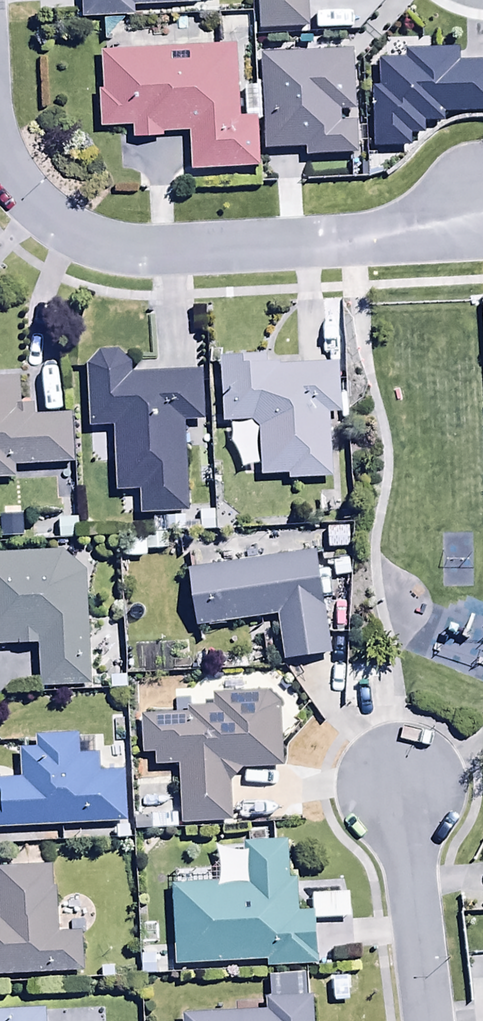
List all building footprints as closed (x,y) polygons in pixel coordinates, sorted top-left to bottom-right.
[(81,16),(135,14),(135,7),(189,5),(188,0),(81,0),(81,16)] [(259,31),(310,28),(309,0),(257,0),(259,31)] [(234,44),(100,52),(103,92),(99,92),(101,128),(133,126),(133,139),(163,138),(163,134),(189,132),(192,175),(262,171),(258,117),(238,118),(234,44)] [(373,89),(374,149),(411,148),(411,136),(426,135),(426,122),(442,122),(442,111),(482,111),(482,63),(459,64),(459,52),(408,53),(408,60),(381,61),(382,88),(373,89)] [(177,531),(176,516),(189,516),(185,423),(205,422),(204,372),(132,375),(132,366),(123,355),(101,355),(87,369),(89,431),(113,430),(116,494),(139,494),(140,518),(152,517),(152,532),(177,531)] [(339,365),(282,367),(282,364),(268,365),(268,360),(221,362),(224,425),(253,424),(259,429),(260,478),(289,477),(289,481),(332,479),(329,415),(341,415),(339,365)] [(14,481),(13,469),(74,466),(72,416),(35,417),(34,404),(21,404),(20,380),(0,381),(0,482),(14,481)] [(80,520),(58,520),(59,541),(80,541),(80,520)] [(349,549),(348,535),(335,529),(325,536),(325,551),(339,556),(349,549)] [(169,535),(124,539),(126,558),(171,554),(169,535)] [(330,659),(315,552),(189,571),(197,628),(276,617),(283,665),(330,659)] [(86,575),(62,553),(0,555),(0,650),(39,649),(41,691),(90,689),(86,575)] [(284,767),(282,707),(267,694),(219,696),(219,702),(214,702),(214,711),(191,711),(191,717),(141,719),(142,754),(155,754),(156,767),(180,766),(182,825),(231,823),(229,782),(242,768),(284,767)] [(127,824),(124,773),(102,775),(101,756),(78,757),(77,736),(38,738),(39,749),(18,750),(20,779),(0,780),(0,831),(127,824)] [(171,889),(174,966),(268,963),(268,970),(319,968),(317,916),(297,916),(296,879),(288,880),(287,843),(248,844),(249,886),(171,889)] [(81,935),(59,936),(57,891),(52,892),(51,867),(0,870),(0,978),(83,974),(81,935)] [(314,996),(311,996),(310,976),(269,978),(270,1002),(265,1002),(265,1012),(182,1016),(182,1020),(315,1020),(314,996)] [(46,1010),(0,1013),(0,1020),(47,1020),(46,1010)]
